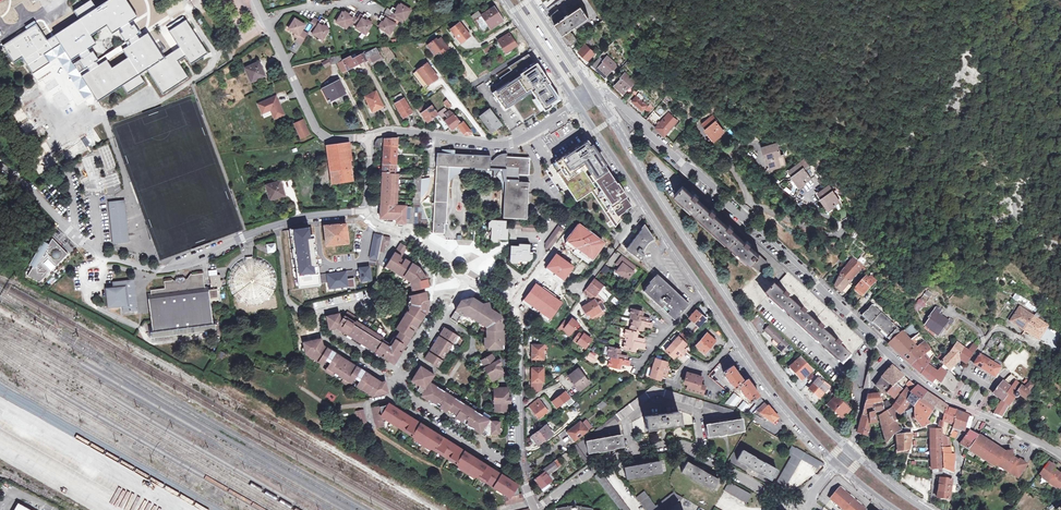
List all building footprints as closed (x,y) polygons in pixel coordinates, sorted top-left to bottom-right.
[(55,35),(61,44),(61,45),(65,51),(71,60),(79,55),(88,49),(96,44),(91,37),(108,26),(113,33),(121,28),(130,22),(138,17),(127,0),(109,0),(96,8),(91,0),(74,11),(79,19),(55,35)] [(602,20),(609,16),(598,0),(588,0),(602,20)] [(390,17),(395,20),(399,22),(401,19),(405,21),(411,11),(401,5),(401,6),(398,11),(396,10),(393,8),(391,12),(393,14),(390,17)] [(556,24),(563,34),(570,45),(575,43),(578,40),(573,34),(570,31),(588,18),(581,6),(572,12),(571,10),(568,12),(569,14),(563,18),(562,16),(563,15),(559,10),(550,17),(556,24)] [(11,12),(1,7),(0,8),(0,30),(12,23),(11,12)] [(471,17),(478,12),(474,7),(467,12),(471,17)] [(480,16),(478,12),(471,17),(482,34),(502,21),(493,8),(480,16)] [(349,17),(344,14),(343,13),(337,23),(346,29),(349,26),(352,27),(354,23),(357,19),(354,17),(356,15),(352,12),(350,15),(349,17)] [(373,26),(371,25),(366,22),(367,20),(369,17),(365,15),(364,17),(360,14),(357,19),(354,23),(358,26),(356,29),(366,36),(373,26)] [(379,20),(382,22),(384,23),(381,28),(380,30),(389,35),(396,26),(392,23),(395,20),(390,17),(386,14),(384,17),(382,16),(379,20)] [(165,57),(148,69),(164,94),(189,77),(179,61),(187,56),(192,63),(197,60),(206,54),(209,52),(187,19),(170,30),(181,47),(165,57)] [(329,31),(328,30),(323,27),(324,26),(326,23),(322,20),(321,22),(317,20),(315,22),(313,25),(311,29),(315,31),(313,34),(323,40),(329,31)] [(290,30),(294,33),(296,34),(295,35),(294,37),(297,39),(296,41),(302,45),(308,35),(302,31),(305,27),(295,21),(290,30)] [(131,44),(140,38),(138,34),(140,32),(134,24),(132,26),(130,22),(121,28),(123,32),(121,33),(126,42),(129,40),(131,44)] [(460,44),(469,37),(459,23),(449,30),(460,44)] [(44,55),(61,44),(55,35),(46,41),(36,25),(2,47),(13,63),(21,58),(32,75),(49,63),(49,62),(45,56),(44,55)] [(148,69),(165,57),(148,32),(140,38),(131,44),(123,49),(129,57),(112,68),(106,60),(98,65),(89,71),(81,76),(98,101),(123,85),(128,94),(145,83),(140,74),(148,69)] [(516,45),(508,33),(500,39),(501,42),(498,45),(500,48),(501,47),(505,53),(516,45)] [(588,35),(584,39),(590,46),(593,44),(588,35)] [(433,56),(437,53),(440,50),(442,54),(447,50),(440,42),(437,44),(435,43),(434,41),(426,47),(433,56)] [(65,51),(61,45),(45,56),(49,62),(52,60),(54,62),(50,64),(49,63),(32,75),(36,81),(65,61),(61,54),(65,51)] [(589,61),(596,53),(586,45),(579,52),(589,61)] [(87,68),(89,71),(98,65),(96,61),(98,60),(93,52),(91,53),(88,49),(79,55),(81,59),(79,61),(84,69),(87,68)] [(380,63),(384,61),(376,50),(374,51),(373,51),(365,55),(368,60),(369,63),(377,58),(380,63)] [(364,62),(368,60),(365,55),(364,53),(360,55),(361,56),(358,58),(356,55),(343,61),(347,70),(363,61),(364,62)] [(208,57),(206,54),(197,60),(199,63),(208,57)] [(559,100),(528,54),(497,74),(501,81),(495,85),(498,89),(493,93),(504,110),(513,104),(524,121),(533,115),(534,117),(559,100)] [(343,61),(340,56),(321,61),(323,64),(329,60),(331,65),(338,64),(342,72),(347,70),(343,61)] [(593,66),(597,69),(604,61),(603,60),(602,62),(599,59),(593,66)] [(613,69),(604,61),(597,69),(605,77),(613,69)] [(252,82),(265,76),(259,63),(246,69),(252,82)] [(424,89),(437,78),(426,64),(413,75),(424,89)] [(613,89),(621,97),(631,86),(623,78),(613,89)] [(335,98),(339,96),(340,98),(342,97),(341,95),(345,93),(340,81),(329,87),(335,98)] [(22,106),(42,94),(36,83),(15,95),(22,106)] [(378,110),(383,107),(376,92),(365,97),(371,109),(376,106),(378,110)] [(643,111),(647,106),(642,100),(644,98),(639,93),(632,101),(643,111)] [(403,119),(412,113),(401,95),(395,98),(397,103),(395,104),(403,119)] [(266,100),(258,104),(262,113),(270,109),(274,119),(284,115),(276,96),(268,99),(269,101),(267,102),(266,100)] [(29,117),(40,110),(34,100),(22,106),(29,117)] [(20,106),(11,111),(18,123),(27,118),(20,106)] [(435,117),(446,132),(449,129),(441,118),(438,115),(437,115),(431,107),(427,110),(425,107),(419,111),(427,123),(435,117)] [(443,109),(437,113),(438,115),(441,118),(449,112),(443,109)] [(491,132),(501,126),(489,110),(479,117),(491,132)] [(453,115),(449,112),(441,118),(449,129),(452,133),(454,133),(457,131),(454,128),(456,126),(460,123),(453,115)] [(20,125),(26,135),(46,123),(40,113),(20,125)] [(661,120),(653,113),(648,118),(656,125),(661,120)] [(678,121),(669,113),(667,115),(676,123),(678,121)] [(664,136),(673,126),(676,123),(667,115),(656,128),(664,136)] [(714,141),(715,140),(721,135),(720,134),(724,131),(717,121),(718,121),(714,116),(705,123),(709,128),(706,130),(714,141)] [(309,135),(302,120),(294,124),(300,139),(309,135)] [(75,129),(55,140),(60,151),(65,149),(71,160),(88,150),(90,153),(95,151),(92,146),(101,142),(90,121),(79,127),(82,132),(77,134),(75,129)] [(464,134),(474,136),(462,122),(460,123),(456,126),(457,128),(458,127),(464,134)] [(36,142),(49,133),(45,128),(32,137),(36,142)] [(714,141),(706,130),(704,132),(713,144),(716,142),(715,140),(714,141)] [(375,148),(384,149),(384,147),(397,148),(397,147),(397,139),(384,138),(378,139),(375,143),(375,148)] [(46,142),(33,150),(38,159),(51,152),(46,142)] [(615,227),(632,207),(626,198),(627,197),(617,183),(617,184),(599,157),(600,156),(595,149),(594,150),(592,147),(589,149),(585,142),(559,159),(552,163),(577,201),(591,192),(615,227)] [(347,143),(326,146),(332,184),(353,182),(348,143),(347,143)] [(764,157),(765,157),(766,157),(769,167),(777,165),(777,167),(778,166),(785,165),(783,156),(780,157),(777,145),(767,147),(768,149),(763,150),(764,157)] [(396,166),(397,148),(384,147),(384,149),(383,165),(396,166)] [(506,169),(507,158),(507,157),(507,154),(506,154),(504,154),(502,154),(501,155),(499,155),(498,156),(496,157),(495,158),(494,159),(493,161),(490,161),(490,156),(480,155),(480,154),(472,152),(472,155),(455,154),(455,150),(443,149),(442,153),(437,153),(435,205),(434,209),(433,233),(445,233),(445,224),(446,224),(449,166),(506,169)] [(33,164),(37,173),(56,163),(51,154),(33,164)] [(506,169),(506,173),(520,174),(529,174),(530,158),(511,157),(511,159),(507,158),(506,169)] [(766,157),(765,157),(769,170),(778,168),(778,166),(777,167),(777,165),(769,167),(766,157)] [(800,188),(806,183),(806,182),(815,175),(804,161),(789,172),(800,188)] [(395,173),(396,166),(383,165),(383,173),(390,173),(395,173)] [(383,172),(382,205),(386,205),(386,212),(393,213),(393,212),(401,212),(402,206),(398,206),(400,174),(395,173),(390,173),(383,173),(383,172)] [(519,178),(520,174),(506,173),(506,182),(519,183),(519,178)] [(421,175),(414,174),(413,204),(420,204),(421,192),(421,193),(423,193),(425,191),(426,188),(428,183),(428,180),(422,180),(422,181),(421,181),(421,175)] [(271,201),(285,196),(281,182),(267,187),(271,201)] [(519,183),(506,182),(505,182),(504,217),(527,218),(528,183),(519,183)] [(759,272),(767,263),(749,247),(751,244),(747,241),(745,243),(732,231),(733,228),(730,225),(728,227),(714,215),(716,213),(712,209),(711,211),(698,199),(699,197),(695,193),(693,196),(683,186),(674,195),(759,272)] [(842,222),(850,217),(829,187),(818,194),(829,210),(833,208),(842,222)] [(123,203),(112,203),(114,245),(126,244),(126,237),(128,237),(128,238),(130,238),(130,225),(127,226),(126,219),(129,218),(128,204),(123,204),(123,203)] [(402,206),(401,212),(400,224),(403,224),(404,224),(415,224),(415,218),(417,216),(418,214),(415,213),(415,208),(418,208),(421,208),(421,204),(420,204),(413,204),(413,207),(402,206)] [(386,218),(394,218),(397,218),(397,222),(397,224),(399,224),(400,224),(401,212),(393,212),(393,213),(386,212),(386,218)] [(493,243),(497,243),(498,240),(500,240),(507,241),(508,233),(506,232),(506,229),(506,221),(491,220),(488,224),(487,227),(491,228),(490,240),(493,243)] [(538,233),(539,226),(523,224),(523,223),(516,222),(516,229),(523,230),(523,232),(538,233)] [(578,224),(566,243),(592,261),(604,242),(578,224)] [(348,244),(346,225),(324,227),(326,246),(348,244)] [(550,251),(561,236),(565,231),(559,226),(545,244),(547,245),(546,250),(550,251)] [(651,241),(653,240),(644,226),(627,248),(632,252),(630,254),(639,260),(640,260),(641,260),(642,260),(642,259),(642,258),(642,257),(643,255),(641,252),(642,251),(643,252),(643,250),(644,248),(645,247),(645,246),(647,245),(648,243),(650,242),(651,241)] [(311,227),(285,231),(292,285),(318,282),(311,227)] [(69,254),(53,238),(49,244),(43,241),(30,264),(33,266),(28,276),(40,283),(51,272),(43,263),(48,258),(57,266),(69,254)] [(391,239),(383,238),(380,254),(385,255),(386,247),(390,247),(391,239)] [(464,249),(465,241),(457,240),(457,249),(464,249)] [(472,241),(465,241),(464,249),(472,249),(472,241)] [(268,253),(276,252),(275,243),(267,244),(268,253)] [(408,283),(410,291),(427,288),(425,279),(427,278),(418,266),(416,268),(404,260),(405,258),(401,256),(406,248),(399,244),(383,268),(387,271),(388,270),(408,283)] [(518,262),(529,262),(532,259),(533,255),(530,255),(530,253),(530,246),(522,245),(522,247),(520,247),(511,246),(510,262),(513,264),(518,265),(518,262)] [(844,262),(844,263),(847,265),(841,272),(837,286),(842,291),(851,281),(853,282),(855,280),(853,278),(866,264),(848,252),(844,262)] [(351,253),(334,254),(335,262),(352,261),(351,253)] [(573,266),(556,253),(545,267),(563,280),(573,266)] [(227,285),(230,293),(234,299),(241,304),(249,306),(257,306),(264,303),(270,298),(274,291),(276,283),(275,275),(272,268),(266,262),(259,258),(255,258),(251,257),(243,259),(236,263),(230,269),(227,277),(227,285)] [(621,257),(616,263),(620,266),(618,268),(614,273),(626,282),(632,273),(631,272),(634,268),(621,257)] [(789,272),(779,283),(790,293),(792,291),(798,295),(795,298),(808,309),(810,307),(815,311),(812,313),(825,325),(827,323),(832,327),(830,329),(843,341),(845,339),(850,343),(848,345),(856,353),(866,341),(789,272)] [(688,305),(657,276),(650,283),(651,283),(652,284),(648,290),(646,289),(643,292),(652,299),(674,320),(680,314),(678,311),(679,310),(682,312),(688,305)] [(863,297),(875,283),(867,277),(855,290),(863,297)] [(172,284),(167,284),(164,284),(165,293),(151,294),(151,299),(149,299),(151,320),(152,329),(153,334),(151,336),(153,337),(153,339),(174,337),(174,339),(174,342),(194,339),(193,337),(193,334),(214,331),(212,322),(212,315),(210,304),(219,303),(218,293),(222,292),(221,279),(210,281),(211,292),(206,292),(204,278),(192,279),(186,284),(183,282),(181,285),(179,283),(176,286),(173,282),(172,284)] [(605,288),(594,279),(588,287),(586,289),(594,296),(596,294),(604,302),(607,298),(602,292),(605,288)] [(112,284),(112,289),(105,290),(106,310),(121,309),(122,315),(136,314),(136,300),(133,296),(135,294),(134,282),(112,284)] [(536,283),(523,301),(549,320),(562,302),(536,283)] [(790,293),(779,283),(767,296),(844,366),(856,353),(848,345),(850,343),(845,339),(843,341),(830,329),(832,327),(827,323),(825,325),(812,313),(815,311),(810,307),(808,309),(795,298),(798,295),(792,291),(790,293)] [(913,307),(918,311),(932,295),(927,291),(913,307)] [(397,326),(395,325),(393,327),(393,328),(398,331),(409,338),(412,332),(414,333),(416,330),(414,328),(422,315),(424,315),(426,301),(425,301),(423,292),(407,295),(409,304),(397,326)] [(501,315),(489,307),(483,304),(473,297),(460,300),(450,317),(456,321),(461,313),(463,311),(465,312),(486,325),(486,337),(484,337),(485,347),(493,347),(493,348),(502,348),(502,347),(502,336),(501,315)] [(596,304),(594,300),(580,307),(587,318),(593,315),(600,312),(604,309),(601,302),(596,304)] [(873,304),(863,315),(889,338),(891,335),(895,339),(902,331),(873,304)] [(939,336),(948,323),(951,324),(953,321),(949,318),(948,319),(939,313),(941,310),(936,306),(923,326),(939,336)] [(630,319),(633,319),(648,323),(649,319),(643,317),(640,317),(641,315),(642,312),(630,309),(629,314),(631,315),(630,319)] [(692,333),(705,319),(696,310),(689,318),(691,320),(685,327),(692,333)] [(1010,320),(1023,331),(1031,320),(1019,310),(1010,320)] [(335,330),(341,333),(379,357),(385,360),(389,352),(397,357),(409,338),(398,331),(394,339),(393,338),(388,338),(389,346),(387,346),(387,345),(382,342),(382,341),(354,323),(356,321),(345,314),(340,321),(339,321),(337,316),(325,318),(328,331),(335,330)] [(642,331),(642,328),(643,326),(645,327),(650,328),(651,324),(648,323),(633,319),(632,324),(630,323),(629,328),(642,331)] [(566,324),(563,322),(557,329),(567,337),(576,325),(570,320),(566,324)] [(1044,331),(1031,320),(1023,331),(1036,341),(1044,331)] [(212,322),(214,331),(193,334),(193,337),(217,333),(215,322),(212,322)] [(911,323),(905,328),(914,338),(910,342),(924,356),(913,365),(922,374),(929,365),(936,357),(920,333),(915,337),(910,332),(915,327),(911,323)] [(456,333),(444,326),(434,342),(424,358),(436,366),(456,333)] [(780,352),(788,345),(769,326),(764,330),(773,339),(779,345),(776,348),(780,352)] [(914,338),(905,328),(902,331),(895,339),(891,335),(889,338),(892,341),(889,344),(913,365),(924,356),(910,342),(914,338)] [(153,334),(152,329),(149,330),(150,342),(174,339),(174,337),(153,339),(153,337),(151,336),(153,334)] [(636,338),(636,336),(637,334),(626,331),(624,336),(626,336),(626,340),(627,340),(643,344),(644,340),(638,338),(636,338)] [(705,353),(715,341),(706,333),(696,345),(705,353)] [(580,337),(576,334),(570,341),(581,350),(589,342),(581,335),(580,337)] [(677,338),(685,345),(686,344),(686,343),(689,339),(684,334),(681,338),(678,336),(677,338)] [(992,349),(1000,336),(999,336),(994,334),(991,338),(986,346),(992,349)] [(677,338),(672,343),(683,353),(686,350),(683,347),(685,345),(677,338)] [(322,347),(320,339),(302,343),(305,356),(328,369),(325,373),(349,386),(351,383),(375,397),(384,395),(381,383),(322,347)] [(643,344),(627,340),(626,345),(625,344),(623,349),(635,352),(635,349),(636,347),(638,347),(644,349),(645,344),(643,344)] [(959,360),(960,358),(966,347),(958,342),(951,354),(943,364),(950,371),(950,372),(952,374),(954,372),(951,370),(955,366),(956,365),(959,360)] [(683,353),(672,343),(665,350),(673,358),(677,354),(680,357),(683,353)] [(960,358),(968,363),(979,347),(974,343),(969,349),(966,347),(960,358)] [(1022,343),(1017,350),(1027,358),(1030,354),(1032,356),(1034,353),(1022,343)] [(543,349),(543,345),(531,345),(531,359),(542,359),(542,355),(546,355),(546,350),(543,349)] [(609,357),(613,358),(626,361),(627,357),(621,356),(620,355),(620,353),(621,350),(609,348),(608,353),(610,353),(609,356),(609,357)] [(589,351),(585,359),(593,363),(596,354),(589,351)] [(392,365),(397,357),(389,352),(385,360),(392,365)] [(686,352),(680,359),(683,362),(690,356),(686,352)] [(482,359),(486,367),(487,366),(490,371),(489,372),(493,379),(504,373),(500,365),(501,365),(498,360),(496,361),(491,354),(482,359)] [(981,355),(975,365),(989,373),(994,363),(993,362),(981,355)] [(626,361),(613,358),(612,362),(610,362),(609,367),(620,370),(621,367),(621,364),(623,365),(629,366),(630,362),(626,361)] [(655,358),(652,367),(667,372),(668,368),(666,367),(667,362),(655,358)] [(802,381),(813,372),(801,359),(789,369),(792,371),(793,370),(802,381)] [(1001,367),(1003,364),(996,359),(993,362),(994,363),(1001,367)] [(1046,363),(1042,359),(1037,365),(1042,368),(1046,363)] [(994,363),(989,373),(996,377),(1000,372),(1001,373),(1004,369),(1001,367),(994,363)] [(929,365),(922,374),(927,379),(939,386),(941,383),(942,384),(950,372),(944,366),(939,373),(929,365)] [(755,404),(758,408),(764,402),(747,379),(743,382),(732,366),(723,372),(727,378),(726,379),(729,383),(730,382),(735,388),(739,385),(743,391),(742,392),(744,396),(746,395),(750,402),(752,401),(755,404)] [(894,366),(883,378),(894,387),(898,382),(900,384),(901,383),(906,387),(908,385),(912,388),(913,388),(916,385),(894,366)] [(666,376),(667,372),(652,367),(649,376),(660,379),(662,375),(666,376)] [(459,420),(483,435),(485,433),(486,434),(486,435),(486,436),(487,436),(488,436),(489,436),(490,435),(490,434),(499,434),(499,421),(491,421),(489,420),(491,417),(484,412),(482,415),(475,411),(477,408),(465,401),(463,404),(455,399),(457,396),(446,389),(444,392),(437,388),(439,384),(431,379),(432,377),(422,370),(421,372),(417,369),(413,377),(416,390),(420,393),(420,396),(443,411),(445,408),(448,410),(448,411),(456,416),(457,415),(460,417),(459,420)] [(578,390),(587,382),(577,369),(567,377),(578,390)] [(543,375),(543,370),(531,370),(531,384),(541,384),(541,375),(543,375)] [(705,386),(700,385),(702,377),(686,372),(684,380),(688,381),(686,389),(702,394),(705,386)] [(959,382),(952,374),(950,372),(942,384),(943,384),(952,391),(955,390),(959,382)] [(820,398),(830,387),(821,378),(823,377),(818,373),(809,383),(813,387),(811,389),(820,398)] [(891,392),(894,387),(883,378),(878,386),(888,395),(891,392)] [(1014,386),(1006,380),(1004,382),(993,396),(998,401),(1001,398),(1005,401),(994,414),(1003,418),(1011,406),(1006,402),(1014,392),(1020,381),(1018,379),(1014,386)] [(1006,402),(1011,406),(1016,397),(1017,398),(1018,398),(1019,397),(1020,397),(1021,396),(1027,400),(1032,392),(1031,391),(1035,386),(1031,382),(1027,386),(1020,381),(1014,392),(1006,402)] [(898,396),(905,388),(900,384),(898,382),(894,387),(891,392),(898,396)] [(653,386),(616,414),(620,420),(650,397),(648,395),(654,390),(663,393),(663,396),(702,409),(702,407),(704,401),(653,386)] [(938,407),(943,402),(919,386),(913,392),(912,393),(920,399),(935,408),(937,409),(938,407)] [(496,403),(495,403),(495,411),(506,411),(507,403),(509,403),(509,397),(508,397),(508,389),(495,388),(495,397),(496,397),(496,403)] [(897,404),(894,407),(900,415),(904,412),(909,403),(915,406),(920,399),(912,393),(913,392),(908,388),(902,396),(899,400),(897,404)] [(836,389),(829,396),(833,399),(837,394),(838,394),(839,393),(836,389)] [(740,398),(734,393),(725,403),(733,405),(740,398)] [(864,414),(859,432),(870,434),(872,424),(872,422),(871,413),(877,412),(875,404),(884,401),(880,395),(869,395),(864,414)] [(851,409),(848,406),(849,405),(841,398),(840,399),(837,396),(829,405),(844,418),(851,409)] [(915,406),(931,414),(935,408),(920,399),(915,406)] [(538,400),(529,406),(538,418),(547,412),(538,400)] [(734,410),(704,401),(702,407),(732,416),(734,410)] [(748,406),(743,401),(738,408),(743,412),(748,406)] [(877,412),(886,409),(885,404),(884,401),(875,404),(877,412)] [(753,413),(764,418),(767,416),(773,422),(778,417),(767,405),(766,406),(764,402),(758,408),(753,413)] [(947,405),(943,402),(938,407),(937,409),(942,412),(944,413),(946,415),(948,407),(948,406),(947,405)] [(750,415),(758,408),(755,404),(747,413),(750,415)] [(386,422),(443,458),(448,461),(501,495),(502,500),(503,499),(505,507),(522,503),(520,495),(518,496),(515,484),(391,406),(380,408),(380,407),(372,409),(377,430),(384,428),(383,423),(386,422)] [(928,419),(931,414),(915,406),(915,414),(915,416),(916,419),(923,427),(927,427),(929,426),(932,423),(928,419)] [(889,424),(893,421),(900,415),(894,407),(893,408),(890,410),(889,410),(882,414),(883,426),(887,443),(895,434),(889,424)] [(946,415),(945,419),(954,422),(958,411),(948,407),(946,415)] [(361,434),(368,432),(363,411),(356,413),(361,434)] [(955,427),(964,430),(966,425),(968,426),(972,416),(958,411),(954,422),(952,426),(955,427)] [(646,429),(680,424),(678,412),(644,416),(646,429)] [(616,414),(594,430),(596,433),(614,419),(617,422),(620,420),(616,414)] [(709,436),(720,435),(734,433),(734,432),(744,431),(742,419),(707,425),(709,436)] [(895,434),(901,429),(893,421),(889,424),(895,434)] [(574,441),(587,431),(580,423),(574,428),(573,427),(567,432),(574,441)] [(536,445),(552,433),(545,425),(530,437),(536,445)] [(942,430),(932,429),(933,460),(933,469),(945,468),(944,448),(942,436),(942,430)] [(978,435),(970,431),(969,432),(967,436),(975,441),(978,435)] [(898,454),(910,452),(911,449),(913,434),(897,436),(898,443),(896,445),(898,454)] [(588,452),(598,451),(613,449),(613,448),(623,446),(621,435),(586,441),(588,452)] [(945,435),(942,436),(944,448),(951,447),(949,436),(945,435)] [(984,437),(984,438),(979,435),(979,436),(978,435),(975,441),(970,450),(973,452),(974,452),(976,452),(978,453),(977,455),(981,457),(982,456),(985,458),(985,460),(986,461),(990,463),(991,464),(994,464),(996,465),(998,466),(1002,465),(1004,467),(1005,470),(1006,470),(1010,472),(1011,473),(1013,472),(1016,475),(1017,473),(1021,475),(1028,464),(1022,460),(1019,461),(1016,466),(1010,462),(1014,457),(1013,454),(1009,452),(1005,453),(998,448),(996,449),(992,453),(988,450),(991,445),(990,443),(988,441),(989,440),(984,437)] [(967,436),(961,444),(969,448),(967,452),(968,453),(970,450),(975,441),(967,436)] [(996,449),(998,448),(990,443),(991,445),(988,450),(992,453),(996,449)] [(586,466),(589,464),(576,444),(573,446),(586,466)] [(824,464),(796,447),(796,448),(792,446),(787,454),(791,456),(775,481),(785,487),(802,459),(819,469),(821,465),(822,466),(824,464)] [(955,472),(956,455),(952,454),(951,447),(944,448),(945,468),(955,472)] [(771,479),(776,469),(766,463),(766,462),(764,461),(763,462),(755,458),(755,457),(743,450),(737,460),(746,465),(746,466),(761,475),(762,474),(771,479)] [(1021,459),(1013,454),(1014,457),(1010,462),(1016,466),(1019,461),(1022,460),(1021,459)] [(560,456),(553,461),(557,467),(565,461),(560,456)] [(544,485),(546,487),(549,485),(548,483),(551,480),(547,475),(557,467),(553,461),(542,469),(544,471),(534,479),(541,488),(544,485)] [(626,480),(637,478),(650,476),(650,475),(661,474),(658,462),(624,467),(626,480)] [(703,486),(704,485),(712,490),(718,479),(687,462),(681,473),(689,478),(703,486)] [(1052,484),(1053,485),(1056,485),(1058,486),(1060,488),(1060,473),(1060,474),(1057,478),(1052,475),(1056,470),(1056,469),(1055,467),(1052,464),(1049,464),(1041,474),(1043,476),(1047,478),(1046,480),(1048,481),(1052,484)] [(938,498),(945,499),(951,500),(952,500),(953,493),(961,493),(963,473),(955,472),(945,468),(933,469),(933,474),(941,474),(938,498)] [(599,471),(593,476),(620,509),(628,509),(599,471)] [(729,481),(724,490),(747,502),(752,494),(729,481)] [(868,509),(841,487),(832,499),(845,509),(867,509),(868,509)] [(645,509),(655,509),(676,494),(673,491),(654,506),(643,492),(636,498),(645,509)] [(683,498),(676,494),(655,509),(668,509),(683,498)] [(579,508),(574,499),(570,507),(557,509),(589,509),(579,508)]
